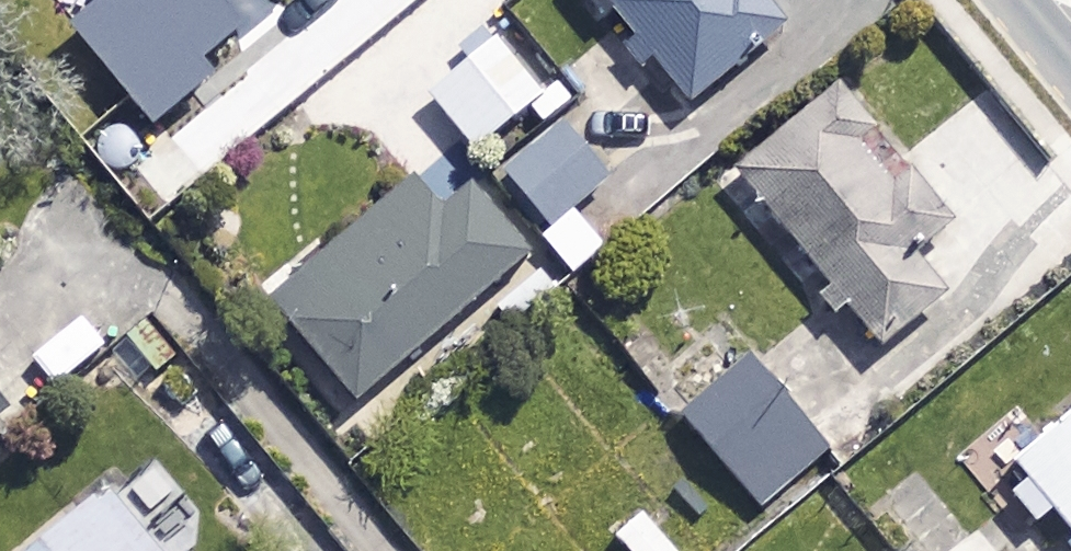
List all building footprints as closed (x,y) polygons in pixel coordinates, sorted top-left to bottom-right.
[(68,23),(151,122),(214,69),(202,54),(267,0),(95,0),(68,23)] [(751,0),(592,0),(694,111),(780,32),(751,0)] [(472,155),(523,116),(535,132),(574,101),(552,72),(536,84),(507,47),(433,104),(472,155)] [(954,225),(839,92),(734,183),(883,354),(942,302),(909,264),(954,225)] [(543,238),(606,180),(556,127),(493,185),(543,238)] [(433,214),(409,186),(265,308),(354,413),(527,266),(462,189),(433,214)] [(751,512),(827,454),(779,393),(704,451),(751,512)] [(1011,467),(1016,491),(1047,512),(1070,542),(1070,417),(1011,467)] [(114,495),(47,550),(161,550),(114,495)] [(644,513),(611,542),(619,550),(678,550),(644,513)]
